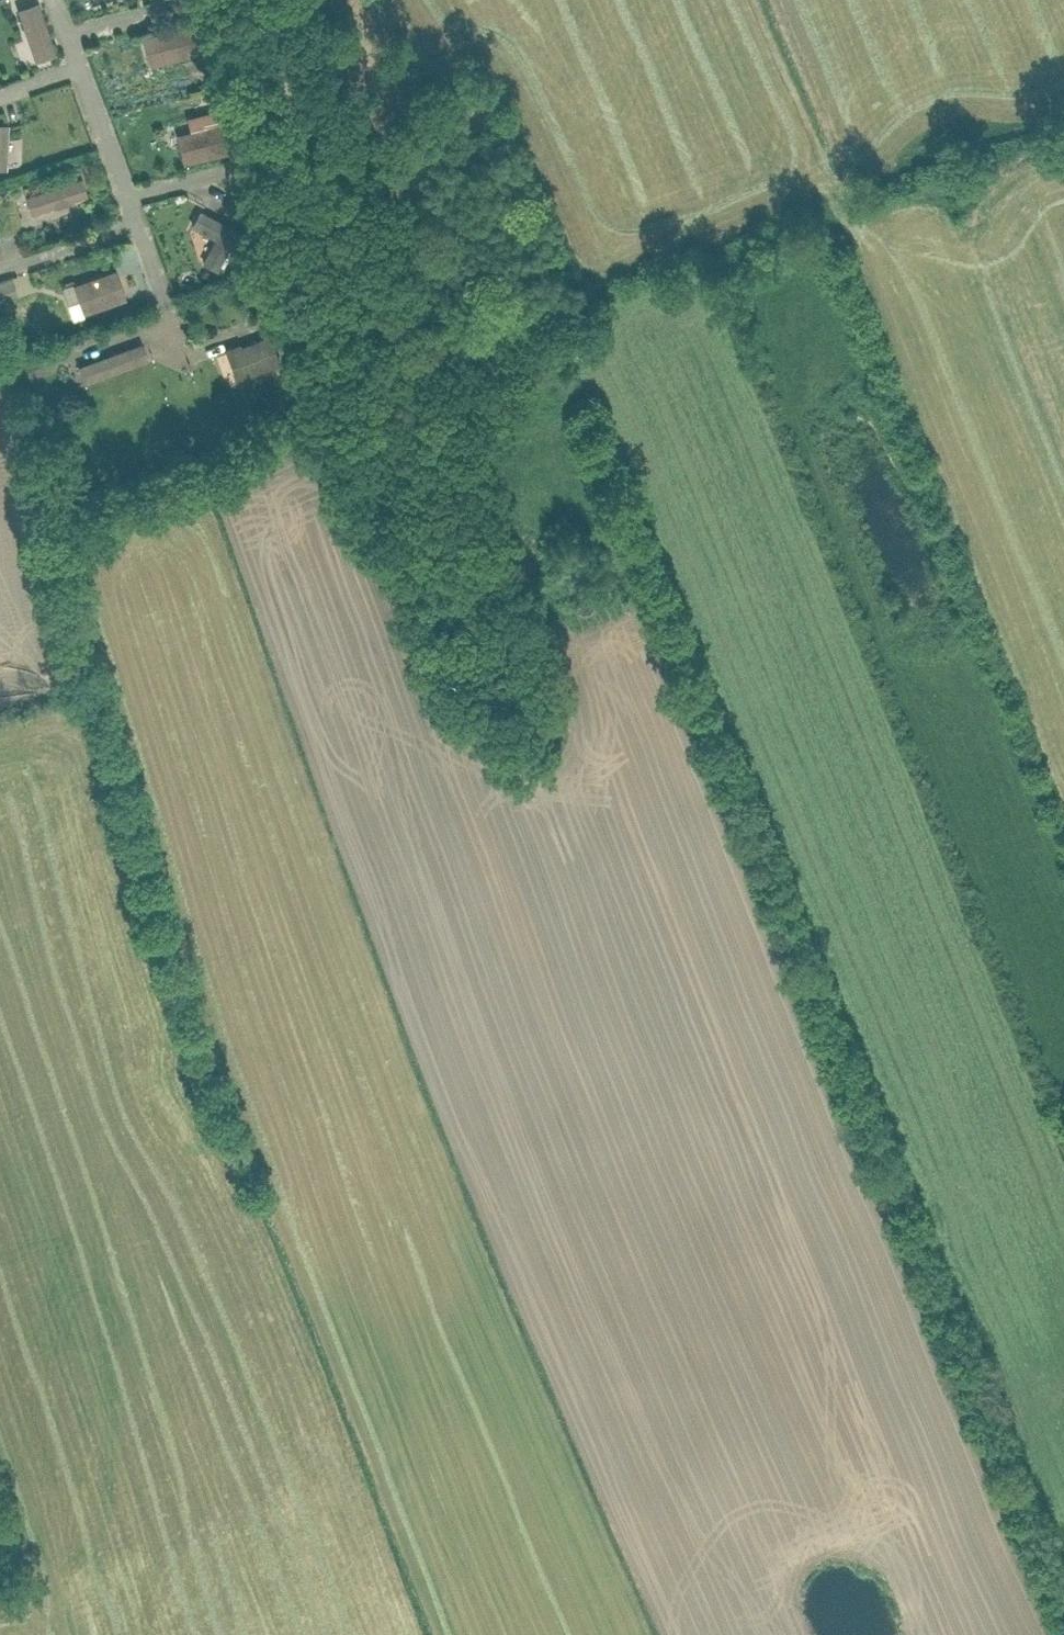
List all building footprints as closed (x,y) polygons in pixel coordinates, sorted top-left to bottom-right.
[(34,61),(55,54),(37,1),(15,9),(34,61)] [(200,51),(193,24),(143,35),(149,63),(200,51)] [(225,61),(205,66),(208,80),(228,75),(225,61)] [(175,134),(183,164),(228,153),(221,122),(175,134)] [(86,196),(80,179),(24,195),(30,214),(86,196)] [(250,206),(235,198),(227,212),(242,220),(250,206)] [(213,239),(201,263),(216,271),(237,230),(199,209),(190,227),(213,239)] [(15,227),(17,241),(33,238),(31,225),(15,227)] [(16,242),(12,226),(0,229),(0,247),(16,242)] [(72,285),(82,314),(125,299),(115,269),(72,285)] [(9,296),(2,277),(0,278),(0,299),(9,296)] [(287,321),(281,306),(266,311),(271,327),(287,321)] [(279,362),(269,333),(223,349),(233,378),(279,362)] [(76,366),(82,384),(147,361),(140,343),(76,366)] [(79,479),(88,473),(82,462),(72,468),(79,479)]
